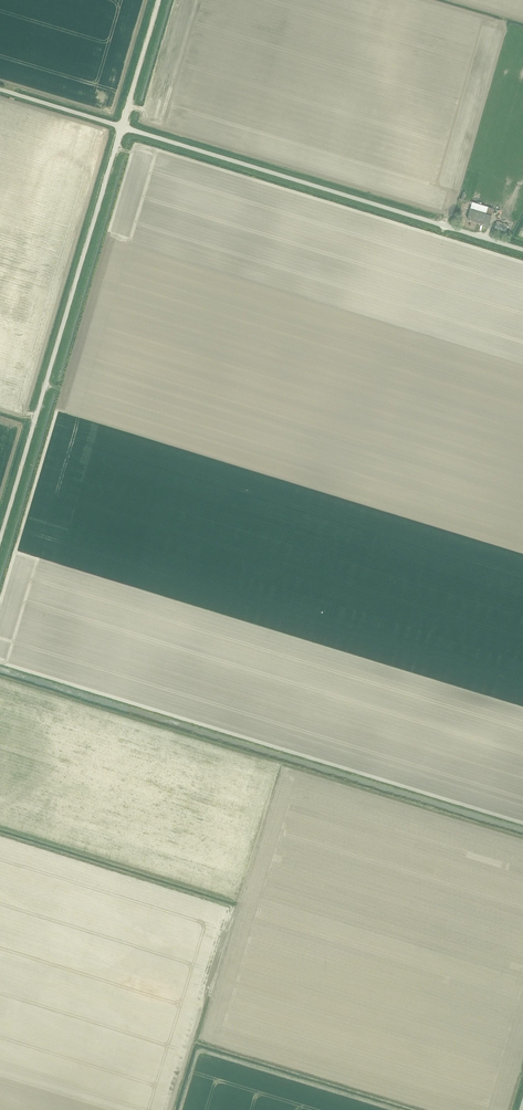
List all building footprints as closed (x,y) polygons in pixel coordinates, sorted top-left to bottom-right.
[(467,218),(488,225),(494,208),(473,201),(467,218)] [(506,231),(508,224),(497,220),(495,228),(506,231)]
